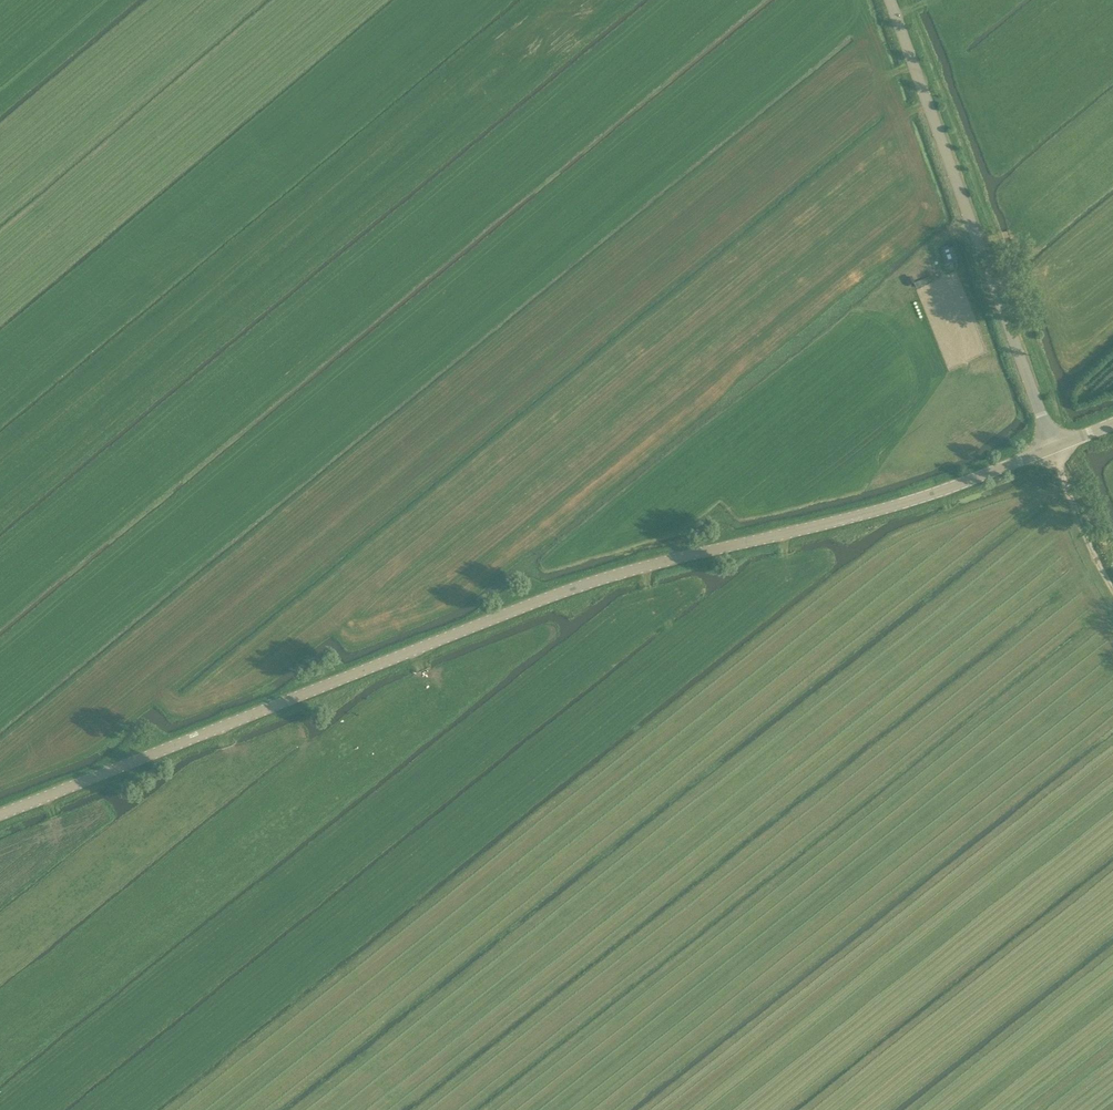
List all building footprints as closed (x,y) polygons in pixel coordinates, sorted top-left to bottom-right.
[(945,264),(955,260),(951,248),(941,251),(945,264)]
